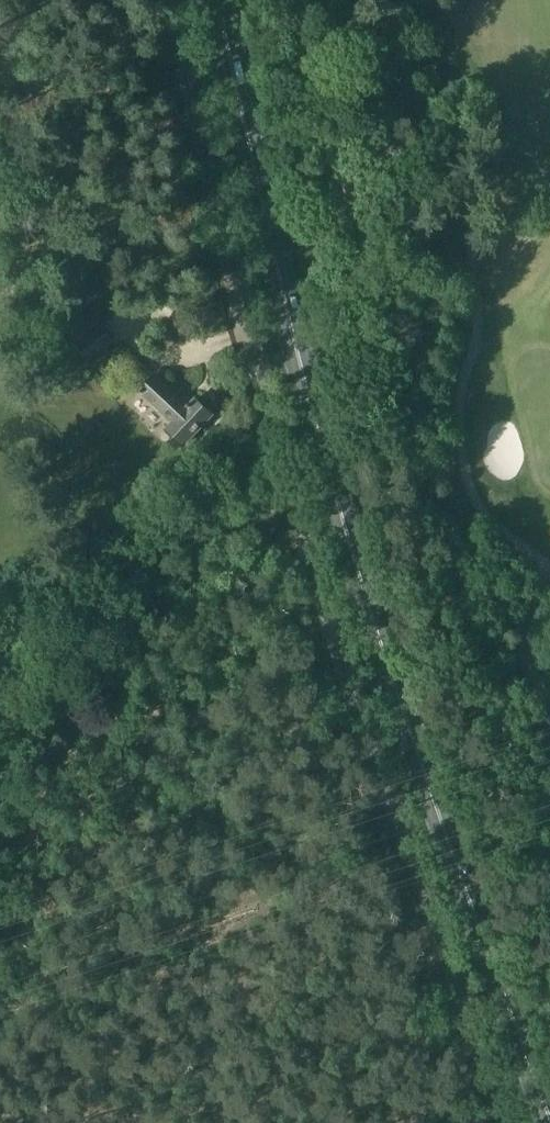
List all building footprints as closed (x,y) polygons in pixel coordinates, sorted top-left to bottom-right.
[(109,333),(80,354),(87,363),(115,342),(109,333)] [(188,404),(156,374),(140,391),(174,423),(168,430),(184,444),(212,414),(196,399),(191,405),(189,403),(188,404)]
